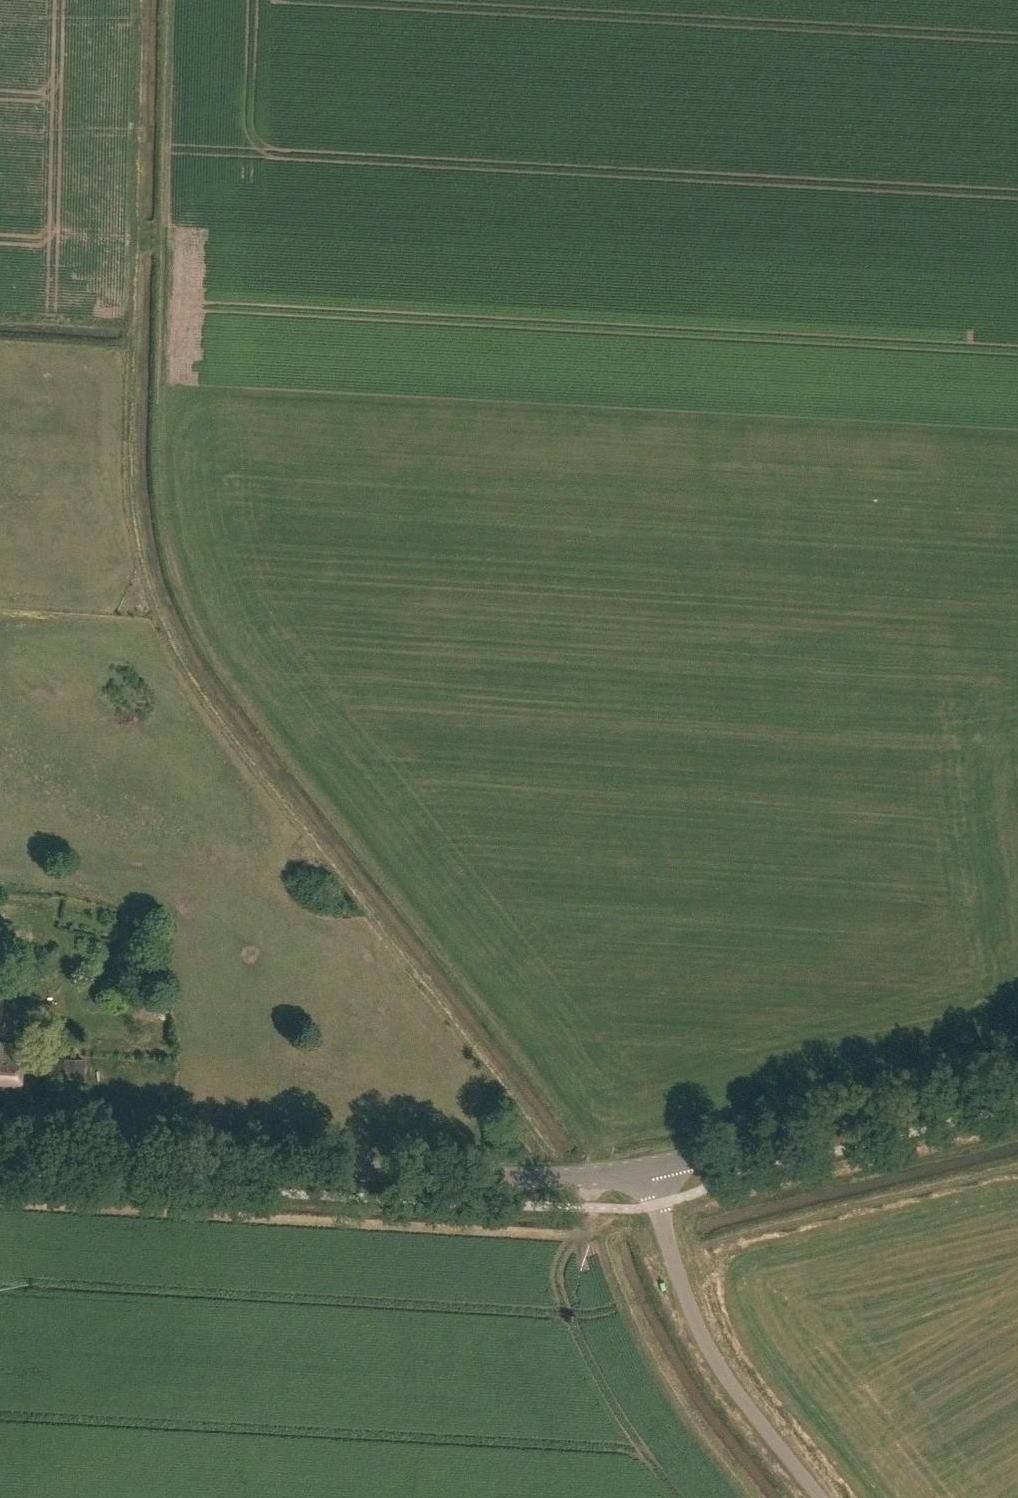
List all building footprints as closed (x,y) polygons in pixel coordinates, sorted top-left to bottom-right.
[(0,1045),(0,1086),(18,1087),(19,1051),(10,1051),(10,1046),(0,1045)] [(513,1126),(507,1117),(500,1123),(506,1131),(513,1126)]
